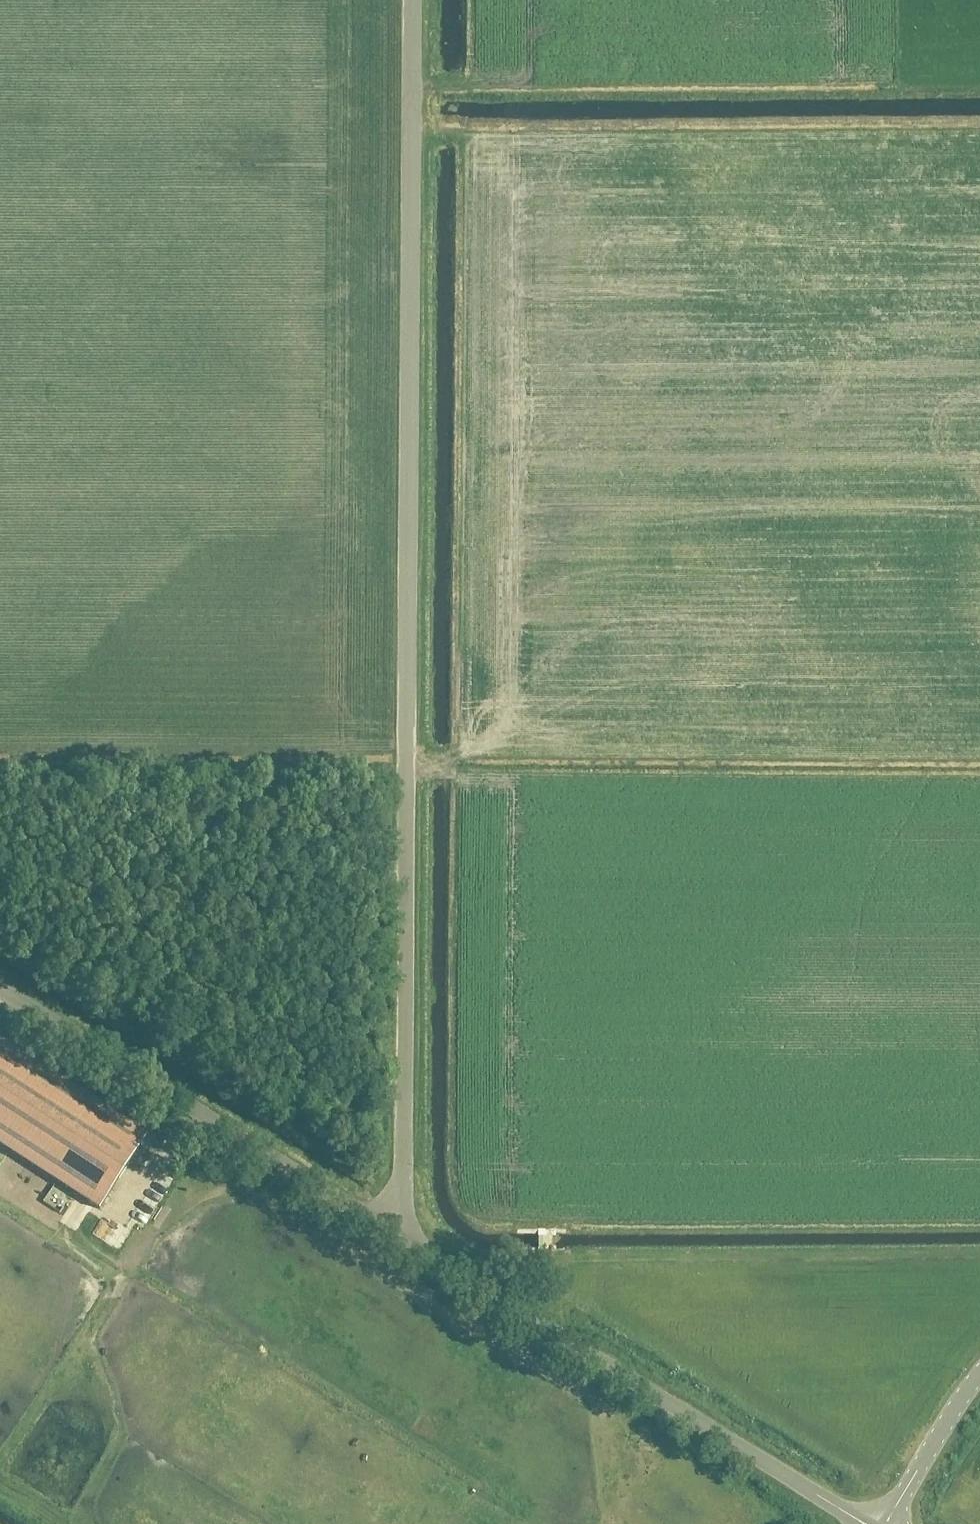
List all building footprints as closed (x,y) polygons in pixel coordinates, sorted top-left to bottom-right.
[(0,1041),(0,1146),(100,1210),(121,1177),(147,1137),(0,1041)]
